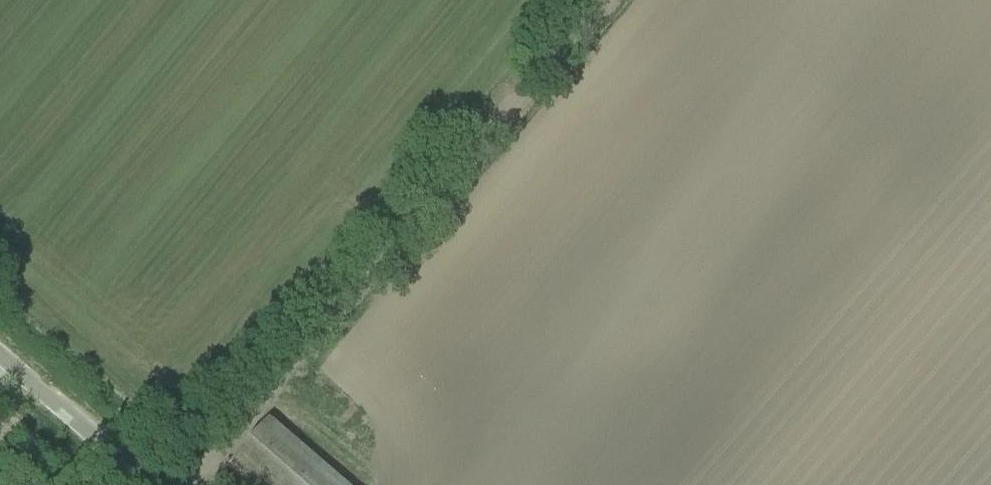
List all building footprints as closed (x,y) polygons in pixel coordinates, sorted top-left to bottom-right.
[(228,468),(247,484),(337,484),(267,426),(228,468)]
